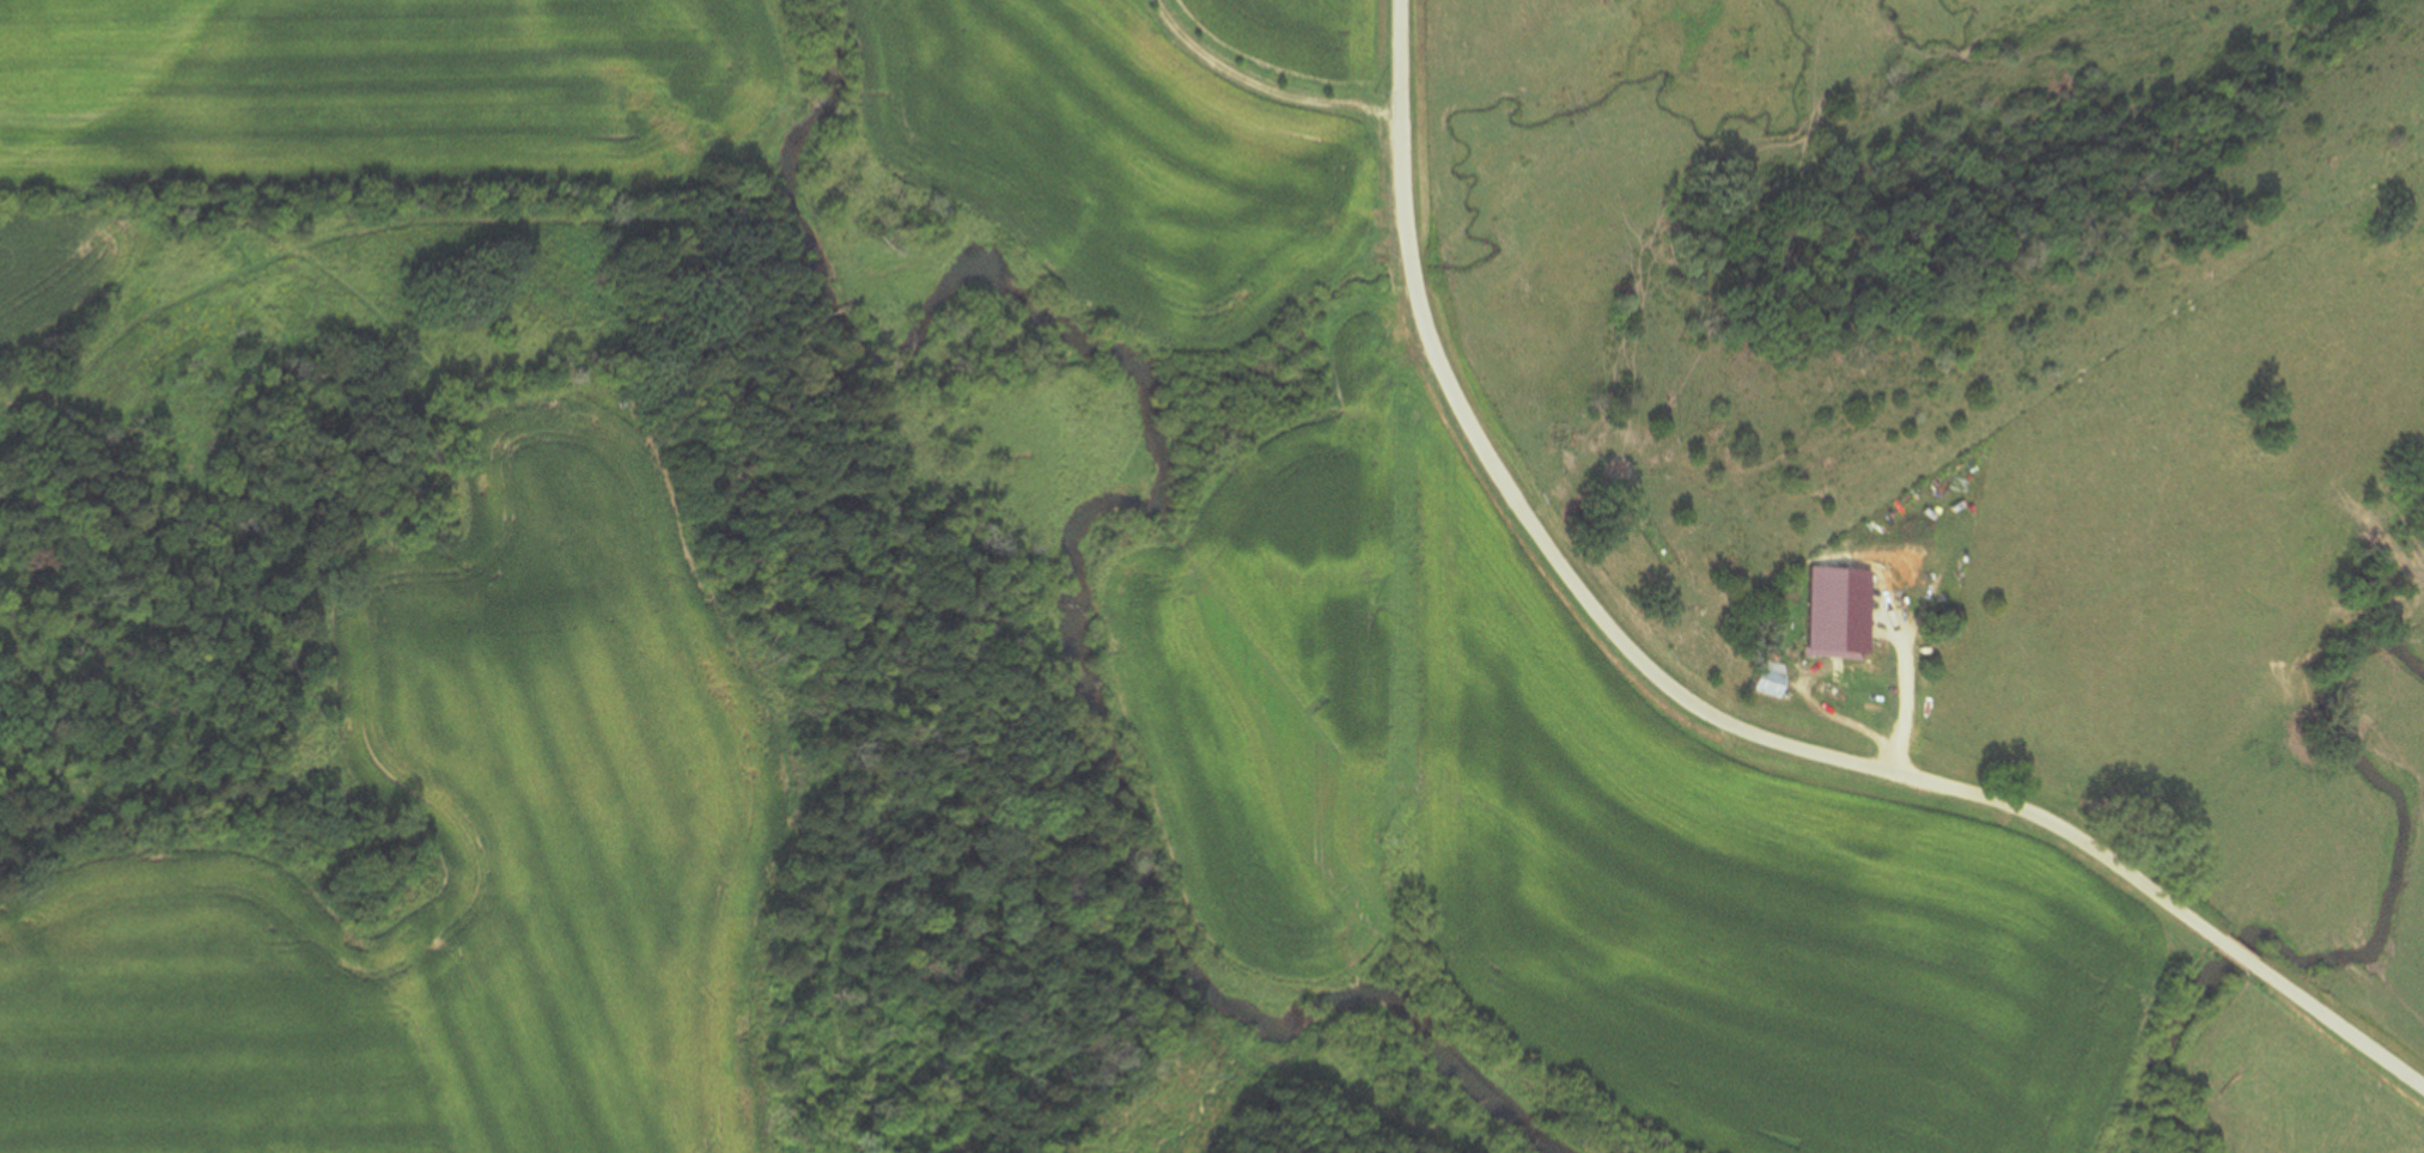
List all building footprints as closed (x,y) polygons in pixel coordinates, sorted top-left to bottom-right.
[(1777,662),(1751,657),(1744,695),(1771,699),(1777,662)]
